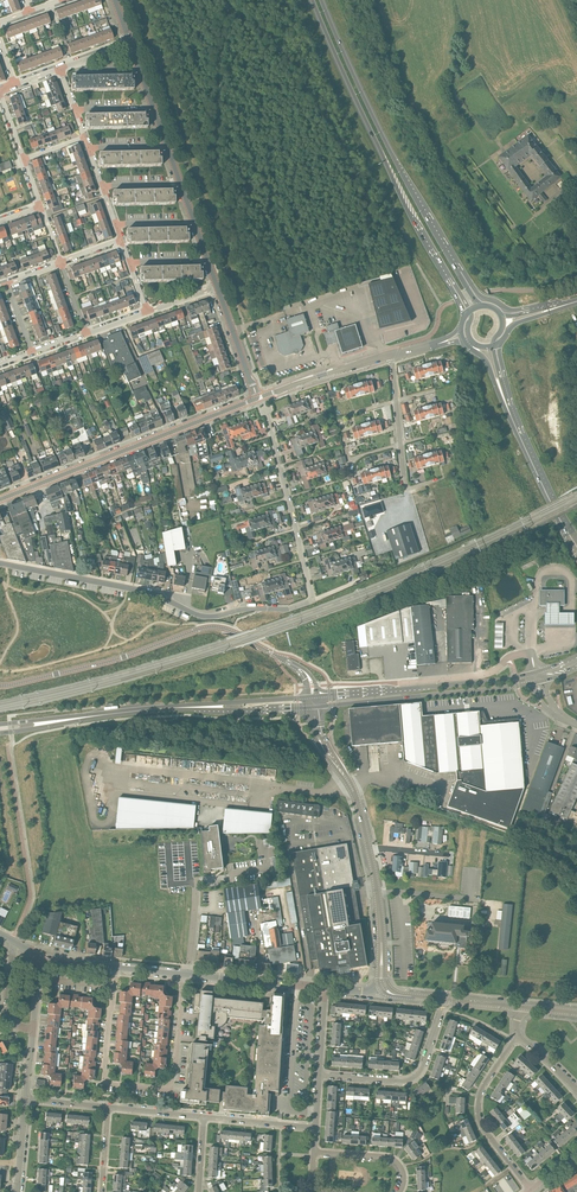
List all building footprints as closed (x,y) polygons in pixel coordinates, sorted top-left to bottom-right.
[(84,1),(87,10),(95,7),(92,0),(87,0),(84,1)] [(87,10),(84,1),(77,3),(80,12),(87,10)] [(70,6),(73,15),(80,12),(77,3),(70,6)] [(18,4),(10,7),(12,14),(21,11),(18,4)] [(63,8),(66,18),(73,15),(70,6),(63,8)] [(59,20),(66,18),(63,8),(56,11),(59,20)] [(47,14),(40,17),(43,26),(51,23),(47,14)] [(43,26),(40,17),(33,19),(36,28),(43,26)] [(36,28),(33,19),(26,22),(29,31),(36,28)] [(29,31),(26,22),(19,24),(22,33),(29,31)] [(22,33),(19,24),(12,27),(15,36),(22,33)] [(15,36),(12,27),(4,30),(8,39),(15,36)] [(103,32),(106,41),(114,39),(110,30),(103,32)] [(88,34),(89,37),(92,46),(99,44),(96,35),(95,32),(88,34)] [(96,35),(99,44),(106,41),(103,32),(96,35)] [(82,40),(85,49),(92,46),(89,37),(82,40)] [(75,42),(78,51),(85,49),(82,40),(75,42)] [(78,51),(75,42),(68,45),(71,54),(78,51)] [(52,51),(56,60),(63,57),(60,48),(52,51)] [(45,53),(49,62),(56,60),(52,51),(45,53)] [(38,56),(42,65),(49,62),(45,53),(38,56)] [(31,58),(35,67),(42,65),(38,56),(31,58)] [(24,61),(28,70),(35,67),(31,58),(24,61)] [(28,70),(24,61),(17,63),(20,73),(28,70)] [(93,91),(113,90),(112,77),(104,77),(104,75),(104,74),(101,74),(101,77),(93,77),(93,91)] [(112,77),(113,90),(134,90),(134,83),(132,83),(132,82),(131,82),(131,77),(123,77),(123,74),(122,74),(120,74),(120,77),(112,77)] [(93,91),(93,77),(85,78),(85,75),(82,75),(82,78),(72,78),(72,85),(73,85),(73,86),(75,86),(75,91),(93,91)] [(48,85),(51,92),(59,89),(57,82),(56,83),(54,78),(47,81),(48,85)] [(59,89),(51,92),(51,93),(46,95),(48,100),(49,100),(61,96),(59,89)] [(12,106),(20,103),(18,96),(9,99),(12,106)] [(61,96),(49,100),(51,106),(55,105),(64,102),(61,96)] [(64,102),(55,105),(58,112),(66,109),(64,102)] [(14,113),(23,109),(20,103),(12,106),(14,113)] [(17,119),(25,116),(23,109),(14,113),(17,119)] [(107,115),(107,129),(126,128),(126,115),(118,115),(118,113),(117,112),(115,112),(115,115),(107,115)] [(126,115),(126,128),(148,128),(147,121),(146,121),(146,120),(145,120),(145,115),(137,115),(137,112),(136,112),(134,112),(134,115),(126,115)] [(107,129),(107,115),(99,116),(99,113),(98,113),(96,113),(96,116),(85,116),(85,123),(87,123),(87,124),(88,124),(89,129),(107,129)] [(27,123),(25,116),(17,119),(19,126),(27,123)] [(68,127),(61,129),(64,138),(71,135),(68,127)] [(64,138),(61,129),(55,132),(58,140),(64,138)] [(58,140),(55,132),(48,134),(51,143),(58,140)] [(51,143),(48,134),(41,137),(44,145),(51,143)] [(538,195),(544,203),(547,200),(541,193),(560,177),(528,136),(499,157),(531,201),(538,195)] [(44,145),(41,137),(35,139),(38,147),(44,145)] [(38,147),(35,139),(29,141),(32,149),(38,147)] [(69,157),(73,155),(82,152),(79,145),(67,150),(69,157)] [(140,153),(140,167),(161,166),(161,159),(160,159),(160,158),(158,158),(158,153),(150,153),(150,150),(147,150),(148,153),(140,153)] [(121,167),(120,154),(113,154),(113,151),(112,151),(110,151),(110,154),(99,154),(99,161),(101,161),(101,162),(102,162),(102,168),(121,167)] [(140,167),(140,153),(132,153),(131,151),(128,151),(129,153),(120,154),(121,167),(140,167)] [(82,152),(73,155),(76,162),(84,159),(82,152)] [(34,169),(43,166),(46,165),(44,158),(32,162),(34,169)] [(84,159),(76,162),(72,163),(73,166),(77,165),(78,168),(86,165),(84,159)] [(12,168),(10,161),(0,165),(0,173),(12,168)] [(86,165),(78,168),(80,175),(89,172),(86,165)] [(37,176),(45,173),(43,166),(34,169),(37,176)] [(89,172),(80,175),(75,177),(78,183),(91,178),(89,172)] [(39,182),(48,179),(45,173),(37,176),(39,182)] [(91,178),(78,183),(80,190),(93,185),(91,178)] [(41,189),(50,186),(48,179),(39,182),(41,189)] [(93,185),(80,190),(84,203),(93,200),(91,193),(96,191),(93,185)] [(44,195),(52,192),(50,186),(41,189),(44,195)] [(153,191),(153,205),(175,204),(175,197),(173,197),(173,196),(172,196),(172,191),(164,191),(164,189),(164,188),(161,188),(161,191),(153,191)] [(134,205),(134,192),(126,192),(126,190),(126,189),(123,189),(123,192),(113,192),(113,200),(115,200),(116,200),(116,206),(134,205)] [(153,205),(153,191),(145,192),(145,189),(144,189),(142,189),(142,192),(134,192),(134,205),(153,205)] [(46,202),(55,199),(52,192),(44,195),(46,202)] [(52,209),(53,213),(63,210),(59,197),(55,199),(46,202),(49,210),(52,209)] [(91,216),(96,214),(103,211),(100,203),(88,207),(91,216)] [(77,213),(86,210),(84,204),(75,207),(77,213)] [(76,221),(79,220),(74,207),(67,210),(69,217),(73,215),(76,221)] [(103,211),(96,214),(99,222),(106,220),(103,211)] [(34,216),(29,218),(32,228),(34,232),(44,228),(39,215),(34,216)] [(56,229),(63,226),(60,217),(53,220),(56,229)] [(29,218),(24,220),(27,230),(29,235),(34,233),(34,232),(32,228),(29,218)] [(27,230),(24,220),(18,222),(22,232),(27,230)] [(106,220),(99,222),(102,231),(109,228),(106,220)] [(13,224),(17,234),(18,237),(23,235),(22,232),(18,222),(13,224)] [(17,234),(13,224),(8,225),(12,235),(17,234)] [(67,225),(63,226),(56,229),(59,237),(66,234),(70,233),(67,225)] [(167,229),(167,243),(189,242),(188,235),(187,235),(186,235),(186,229),(178,229),(178,227),(177,226),(175,226),(175,229),(167,229)] [(148,243),(148,230),(140,230),(140,228),(139,227),(137,227),(137,230),(126,231),(127,238),(128,238),(129,238),(130,244),(148,243)] [(148,243),(167,243),(167,229),(159,230),(159,227),(158,227),(156,227),(156,230),(148,230),(148,243)] [(86,236),(93,234),(91,228),(84,231),(86,236)] [(109,228),(102,231),(105,240),(112,237),(109,228)] [(66,234),(59,237),(62,245),(69,243),(66,234)] [(97,243),(93,234),(86,236),(87,240),(91,239),(93,244),(97,243)] [(69,243),(62,245),(65,254),(72,251),(69,243)] [(33,256),(36,264),(43,262),(40,254),(38,249),(32,252),(33,256)] [(40,254),(43,262),(50,260),(49,258),(54,256),(51,249),(46,251),(47,251),(40,254)] [(116,252),(111,254),(115,264),(120,262),(116,252)] [(116,268),(115,264),(111,254),(106,255),(110,266),(111,269),(116,268)] [(110,266),(106,255),(101,257),(105,267),(110,266)] [(27,258),(30,267),(36,264),(33,256),(27,258)] [(105,267),(101,257),(96,259),(100,269),(105,267)] [(30,267),(27,258),(20,261),(23,269),(30,267)] [(100,269),(96,259),(91,261),(95,271),(100,269)] [(95,271),(91,261),(86,263),(90,273),(95,271)] [(8,265),(11,274),(17,271),(14,263),(8,265)] [(90,273),(86,263),(81,265),(85,275),(90,273)] [(1,268),(4,276),(11,274),(8,265),(1,268)] [(85,275),(81,265),(76,266),(80,277),(85,275)] [(181,281),(181,268),(172,268),(172,265),(169,265),(169,268),(161,268),(162,282),(181,281)] [(181,268),(181,281),(202,281),(202,273),(201,273),(199,273),(199,267),(191,267),(191,265),(188,265),(188,268),(181,268)] [(80,277),(76,266),(71,268),(72,271),(68,273),(70,280),(75,279),(74,278),(80,277)] [(162,282),(161,268),(154,268),(153,266),(150,266),(151,269),(140,269),(140,276),(142,276),(143,276),(143,282),(162,282)] [(46,277),(49,284),(57,281),(55,274),(46,277)] [(378,323),(380,330),(411,322),(392,275),(368,281),(376,316),(380,315),(381,322),(378,323)] [(31,283),(30,279),(21,282),(22,286),(19,287),(22,294),(30,291),(28,284),(31,283)] [(57,281),(49,284),(51,290),(60,287),(57,281)] [(60,287),(51,290),(53,297),(62,294),(60,287)] [(32,297),(30,291),(22,294),(24,300),(32,297)] [(62,294),(53,297),(56,303),(64,300),(62,294)] [(133,296),(126,298),(129,307),(136,304),(133,296)] [(32,297),(24,300),(26,307),(35,303),(32,297)] [(129,307),(126,298),(120,300),(123,309),(129,307)] [(116,311),(113,303),(112,299),(106,302),(110,314),(116,311)] [(64,300),(56,303),(58,310),(66,307),(64,300)] [(123,309),(120,300),(113,303),(116,311),(123,309)] [(200,303),(204,316),(211,314),(206,301),(200,303)] [(110,314),(106,302),(99,304),(99,305),(103,316),(110,314)] [(35,303),(26,307),(29,313),(37,310),(35,303)] [(193,306),(202,332),(209,330),(204,316),(200,303),(193,306)] [(97,318),(93,307),(92,305),(81,310),(85,322),(90,320),(90,321),(97,318)] [(93,307),(97,318),(103,316),(99,305),(93,307)] [(193,329),(196,335),(202,332),(193,306),(186,308),(193,329)] [(66,307),(58,310),(60,316),(69,313),(66,307)] [(37,310),(29,313),(31,320),(39,317),(37,310)] [(181,310),(174,313),(177,321),(184,319),(181,310)] [(69,313),(60,316),(63,323),(71,320),(69,313)] [(177,321),(174,313),(167,315),(170,324),(177,321)] [(0,316),(0,320),(1,323),(10,320),(7,314),(0,316)] [(297,354),(298,352),(301,351),(304,346),(301,336),(305,335),(305,333),(309,332),(304,314),(286,320),(290,331),(274,336),(280,353),(285,356),(294,353),(296,354),(297,354)] [(170,324),(167,315),(161,317),(164,326),(170,324)] [(33,326),(42,323),(39,317),(31,320),(33,326)] [(164,326),(161,317),(155,320),(158,328),(164,326)] [(10,320),(1,323),(4,330),(12,327),(10,320)] [(71,320),(63,323),(65,330),(74,327),(71,320)] [(158,328),(155,320),(149,322),(151,330),(153,330),(154,333),(159,331),(158,328)] [(151,330),(149,322),(142,324),(145,333),(151,330)] [(36,333),(44,330),(42,323),(33,326),(36,333)] [(324,333),(328,345),(332,344),(338,341),(335,330),(336,330),(339,329),(337,323),(326,326),(328,332),(324,333)] [(145,333),(142,324),(135,327),(138,335),(145,333)] [(342,354),(346,353),(359,349),(360,349),(363,348),(356,325),(352,326),(339,330),(338,330),(336,331),(336,330),(335,330),(338,341),(332,344),(339,342),(342,354)] [(12,327),(4,330),(6,336),(14,333),(12,327)] [(138,335),(135,327),(128,329),(131,338),(138,335)] [(209,330),(202,332),(205,339),(209,338),(218,335),(215,328),(209,330)] [(196,335),(193,329),(183,332),(185,338),(196,335)] [(40,339),(41,343),(50,340),(49,336),(50,335),(49,330),(45,331),(44,330),(36,333),(38,340),(40,339)] [(120,366),(133,360),(121,332),(107,337),(108,340),(102,342),(111,368),(120,365),(120,366)] [(14,333),(6,336),(3,338),(5,344),(8,343),(17,340),(14,333)] [(218,335),(209,338),(211,345),(220,341),(218,335)] [(17,340),(8,343),(11,349),(19,346),(17,340)] [(98,340),(92,342),(96,352),(101,350),(98,340)] [(164,345),(165,348),(171,345),(169,340),(163,342),(164,345)] [(220,341),(211,345),(207,346),(209,353),(223,348),(220,341)] [(96,352),(92,342),(87,344),(91,354),(96,352)] [(92,358),(91,354),(87,344),(82,346),(86,356),(87,356),(88,360),(92,358)] [(77,348),(81,358),(86,356),(82,346),(77,348)] [(81,358),(77,348),(72,350),(76,360),(81,358)] [(223,348),(209,353),(211,360),(216,358),(225,355),(223,348)] [(76,360),(72,350),(67,352),(71,362),(76,360)] [(146,355),(152,366),(164,361),(159,350),(146,355)] [(72,365),(71,362),(67,352),(63,353),(66,363),(67,367),(72,365)] [(66,363),(63,353),(58,355),(62,365),(66,363)] [(62,365),(58,355),(53,357),(58,371),(63,369),(62,365)] [(152,366),(146,355),(138,358),(145,375),(148,374),(151,380),(151,379),(152,381),(157,379),(154,372),(152,366)] [(225,355),(216,358),(219,365),(227,362),(225,355)] [(58,371),(53,357),(48,359),(53,372),(58,371)] [(53,372),(48,359),(43,360),(46,370),(48,374),(53,372)] [(46,370),(43,360),(37,362),(41,372),(46,370)] [(133,360),(120,366),(125,377),(127,382),(128,383),(141,377),(133,360)] [(227,362),(219,365),(215,366),(215,367),(217,367),(219,372),(221,372),(230,369),(227,362)] [(436,363),(427,365),(429,371),(442,367),(441,362),(436,363)] [(33,364),(28,366),(31,376),(36,374),(33,364)] [(429,371),(427,365),(418,368),(413,370),(415,375),(429,371)] [(31,376),(28,366),(22,368),(26,378),(31,376)] [(442,367),(429,371),(430,377),(440,374),(439,373),(444,372),(442,367)] [(26,378),(22,368),(18,370),(21,380),(26,378)] [(21,380),(18,370),(12,371),(16,382),(21,380)] [(16,382),(12,371),(7,373),(11,383),(16,382)] [(430,377),(429,371),(415,375),(416,380),(421,379),(430,377)] [(11,383),(7,373),(2,375),(6,385),(11,383)] [(359,390),(373,387),(372,381),(367,382),(358,385),(359,390)] [(346,394),(359,390),(358,385),(348,387),(348,388),(344,389),(346,394)] [(232,399),(229,390),(228,386),(221,389),(223,392),(226,401),(232,399)] [(142,394),(147,392),(145,387),(132,392),(134,397),(142,394)] [(229,390),(232,399),(239,396),(236,387),(229,390)] [(373,387),(359,390),(361,396),(370,393),(375,392),(373,387)] [(361,396),(359,390),(346,394),(347,400),(352,398),(352,399),(361,396)] [(187,416),(177,391),(172,393),(176,404),(179,403),(179,405),(178,405),(175,406),(180,419),(181,419),(182,419),(183,418),(187,416)] [(148,392),(147,392),(142,394),(143,399),(145,402),(152,399),(148,392)] [(223,392),(216,395),(219,404),(226,401),(223,392)] [(212,406),(209,398),(208,394),(200,397),(201,401),(204,409),(212,406)] [(219,404),(216,395),(209,398),(212,406),(219,404)] [(299,409),(312,404),(310,399),(306,400),(297,404),(299,409)] [(204,409),(201,401),(193,404),(196,412),(204,409)] [(163,402),(159,404),(167,424),(173,422),(174,421),(168,405),(165,406),(163,402)] [(299,409),(297,404),(287,407),(283,409),(285,414),(299,409)] [(316,413),(312,404),(299,409),(301,414),(310,411),(311,415),(316,413)] [(404,414),(409,413),(407,404),(401,405),(404,414)] [(427,407),(429,413),(443,409),(441,404),(437,405),(437,404),(427,407)] [(429,413),(427,407),(418,410),(413,411),(415,417),(429,413)] [(301,414),(299,409),(285,414),(287,419),(291,417),(291,418),(301,414)] [(443,409),(429,413),(430,418),(440,416),(439,415),(444,414),(443,409)] [(2,420),(3,420),(7,430),(14,427),(6,410),(0,413),(0,416),(2,420)] [(157,410),(149,413),(156,429),(163,426),(157,410)] [(156,429),(149,413),(147,414),(146,413),(142,415),(144,419),(149,431),(156,429)] [(429,413),(415,417),(416,422),(421,421),(430,418),(429,413)] [(87,434),(85,430),(79,416),(74,418),(79,429),(78,429),(81,436),(87,434)] [(149,431),(144,419),(137,422),(138,425),(142,434),(149,431)] [(239,431),(253,426),(251,421),(247,423),(246,422),(237,426),(239,431)] [(367,430),(381,426),(380,421),(375,422),(366,424),(367,430)] [(108,433),(110,437),(113,445),(116,444),(117,444),(119,444),(119,443),(120,443),(116,432),(113,434),(112,431),(111,432),(110,430),(111,430),(107,423),(104,424),(108,433)] [(28,437),(32,436),(28,424),(23,426),(28,437)] [(134,437),(137,436),(140,435),(136,424),(133,425),(133,426),(129,428),(133,438),(134,437)] [(239,431),(237,426),(230,428),(228,424),(222,427),(225,436),(239,431)] [(313,432),(305,435),(307,440),(322,435),(318,424),(311,426),(313,432)] [(353,434),(367,430),(366,424),(356,427),(356,428),(352,429),(353,434)] [(256,436),(253,426),(239,431),(241,436),(249,433),(251,438),(256,436)] [(383,431),(381,426),(367,430),(369,436),(378,433),(383,431)] [(196,444),(197,449),(198,456),(201,456),(201,457),(209,456),(207,443),(204,429),(199,431),(196,432),(195,432),(193,432),(192,433),(196,444)] [(369,436),(367,430),(353,434),(355,439),(359,438),(369,436)] [(241,436),(239,431),(225,436),(230,449),(235,447),(233,442),(232,439),(241,436)] [(188,445),(190,456),(195,455),(194,450),(197,449),(196,444),(192,433),(185,436),(189,444),(188,445)] [(307,440),(305,435),(296,438),(296,439),(292,440),(293,445),(307,440)] [(322,435),(307,440),(309,446),(318,443),(320,448),(325,446),(322,435)] [(185,464),(191,463),(190,456),(188,445),(189,444),(185,436),(171,442),(173,447),(177,445),(178,448),(177,449),(179,454),(181,462),(185,464)] [(113,445),(110,437),(105,439),(105,438),(102,439),(105,448),(113,445)] [(105,448),(102,439),(101,439),(98,441),(98,440),(93,442),(97,452),(105,448)] [(309,446),(307,440),(293,445),(297,457),(304,455),(302,448),(309,446)] [(171,454),(167,443),(166,444),(165,444),(164,444),(163,445),(160,446),(162,453),(166,463),(169,462),(168,459),(172,457),(171,454)] [(76,460),(85,456),(80,444),(71,447),(72,451),(76,460)] [(28,459),(30,463),(32,462),(31,458),(29,453),(26,445),(23,447),(28,459)] [(158,447),(148,451),(151,461),(153,468),(161,464),(160,458),(158,447)] [(229,459),(232,466),(245,462),(244,456),(236,459),(232,450),(227,452),(229,459)] [(74,461),(75,460),(71,451),(64,453),(68,463),(71,462),(72,462),(73,461),(74,461)] [(151,461),(148,451),(140,454),(146,470),(153,468),(151,461)] [(437,452),(428,455),(429,460),(443,457),(442,451),(437,453),(437,452)] [(244,456),(245,462),(259,457),(257,452),(253,453),(244,456)] [(65,464),(68,463),(64,453),(58,456),(61,466),(62,465),(63,465),(64,465),(65,464)] [(146,470),(140,454),(134,456),(138,466),(140,472),(142,480),(149,478),(146,470)] [(224,454),(211,459),(213,463),(226,459),(224,454)] [(429,460),(428,455),(419,458),(414,459),(416,464),(429,460)] [(52,459),(48,460),(51,469),(59,467),(54,456),(51,457),(52,459)] [(138,466),(134,456),(128,459),(133,473),(137,472),(135,467),(138,466)] [(340,464),(347,462),(345,456),(338,458),(340,464)] [(245,462),(247,467),(255,464),(257,470),(263,468),(259,457),(245,462)] [(443,457),(429,460),(431,466),(440,463),(444,462),(443,457)] [(51,469),(48,460),(46,458),(42,459),(42,461),(39,462),(44,473),(51,469)] [(315,472),(314,466),(306,469),(304,465),(313,463),(311,458),(297,463),(302,476),(315,472)] [(133,473),(128,459),(121,461),(125,471),(128,470),(130,474),(133,473)] [(431,466),(429,460),(416,464),(417,469),(422,468),(422,469),(431,466)] [(125,471),(121,461),(121,462),(120,461),(118,462),(117,463),(115,464),(122,481),(125,480),(123,473),(125,472),(125,471)] [(245,462),(232,466),(233,472),(238,470),(247,467),(245,462)] [(324,463),(314,466),(315,472),(329,467),(328,462),(324,464),(324,463)] [(34,465),(31,466),(35,476),(41,473),(38,464),(34,466),(34,465)] [(122,481),(115,464),(112,465),(111,465),(109,466),(108,466),(113,478),(113,479),(116,478),(118,483),(122,481)] [(13,483),(20,480),(18,474),(21,472),(18,465),(11,468),(12,471),(13,472),(9,473),(13,483)] [(35,476),(31,466),(28,467),(28,468),(25,470),(28,479),(35,476)] [(113,478),(108,466),(102,469),(107,483),(111,482),(110,479),(113,478)] [(376,475),(390,471),(388,466),(384,468),(384,467),(374,470),(376,475)] [(329,467),(315,472),(317,477),(327,474),(331,473),(329,467)] [(2,489),(3,489),(4,489),(5,488),(6,487),(10,486),(4,469),(0,471),(0,483),(2,489)] [(107,483),(102,469),(95,471),(99,481),(103,489),(108,487),(107,483)] [(362,479),(376,475),(374,470),(365,473),(361,474),(362,479)] [(99,481),(95,471),(89,474),(95,490),(99,489),(96,483),(99,481)] [(391,476),(390,471),(376,475),(377,481),(387,478),(391,476)] [(317,477),(315,472),(302,476),(306,489),(311,487),(309,480),(317,477)] [(95,490),(89,474),(82,477),(86,487),(89,485),(92,492),(94,498),(97,497),(95,490)] [(377,481),(376,475),(362,479),(364,484),(368,483),(368,484),(377,481)] [(76,479),(69,482),(76,500),(77,503),(77,505),(81,505),(79,497),(76,490),(80,489),(76,479)] [(76,500),(69,482),(65,483),(66,485),(65,485),(67,489),(68,489),(70,494),(69,494),(74,505),(77,503),(76,500)] [(66,485),(65,483),(59,486),(60,488),(64,498),(65,505),(67,513),(72,512),(70,504),(67,495),(69,494),(70,494),(68,489),(67,489),(65,485),(66,485)] [(252,493),(266,488),(264,483),(260,485),(260,484),(250,487),(252,493)] [(217,494),(228,490),(227,485),(215,490),(217,494)] [(64,498),(60,488),(59,486),(46,491),(53,508),(54,508),(55,510),(59,509),(58,506),(62,505),(61,500),(64,498)] [(252,493),(250,487),(241,490),(240,488),(236,490),(238,497),(252,493)] [(268,496),(266,488),(252,493),(253,494),(254,498),(262,495),(263,498),(268,496)] [(245,501),(254,498),(253,494),(252,493),(238,497),(241,505),(246,504),(245,501)] [(324,503),(338,499),(337,494),(332,495),(323,498),(324,503)] [(28,498),(34,512),(37,511),(36,506),(38,506),(34,496),(28,498)] [(22,500),(28,515),(30,514),(32,519),(34,518),(35,520),(36,519),(34,512),(28,498),(22,500)] [(324,503),(323,498),(313,501),(312,499),(308,500),(310,508),(324,503)] [(338,499),(324,503),(326,509),(336,506),(335,505),(340,504),(338,499)] [(16,527),(13,528),(16,534),(23,531),(26,539),(26,540),(32,537),(36,535),(28,515),(22,500),(8,505),(16,527)] [(326,509),(324,503),(310,508),(312,513),(326,509)] [(365,518),(373,516),(384,512),(381,503),(362,508),(365,518)] [(360,514),(358,509),(353,511),(348,513),(349,517),(360,514)] [(260,524),(274,519),(271,510),(267,511),(268,514),(258,517),(260,524)] [(124,519),(129,517),(134,515),(132,511),(126,513),(121,515),(124,519)] [(67,513),(62,514),(58,514),(59,520),(61,532),(71,530),(67,513)] [(59,520),(58,514),(44,518),(55,568),(64,570),(58,538),(55,539),(53,522),(59,520)] [(260,524),(258,517),(247,520),(248,521),(244,523),(244,524),(236,526),(238,530),(241,529),(245,528),(246,528),(260,524)] [(272,530),(277,528),(274,519),(260,524),(261,529),(271,526),(272,530)] [(351,530),(355,529),(364,526),(363,522),(354,525),(354,524),(345,526),(340,527),(331,530),(332,535),(347,531),(351,530)] [(0,536),(0,540),(7,559),(27,563),(16,534),(13,528),(12,524),(6,526),(7,526),(3,528),(5,533),(6,533),(6,534),(0,536)] [(255,537),(253,531),(261,529),(260,524),(246,528),(249,539),(255,537)] [(419,553),(410,524),(387,531),(396,560),(419,553)] [(369,541),(364,526),(355,529),(351,530),(352,532),(355,531),(355,530),(359,529),(360,532),(362,531),(366,542),(369,541)] [(471,532),(469,526),(459,530),(457,526),(450,529),(451,532),(445,536),(448,545),(463,538),(462,536),(471,532)] [(163,534),(165,546),(167,561),(170,574),(174,573),(173,568),(171,568),(171,566),(177,565),(174,551),(186,549),(182,528),(163,534)] [(318,540),(332,535),(331,530),(321,533),(317,534),(318,540)] [(332,535),(334,541),(343,538),(344,541),(350,540),(349,536),(347,531),(332,535)] [(332,535),(318,540),(321,549),(327,548),(326,543),(334,541),(332,535)] [(32,537),(26,540),(26,539),(24,540),(28,551),(26,552),(30,562),(36,562),(34,552),(32,537)] [(58,538),(64,570),(74,572),(68,542),(62,543),(61,541),(61,538),(58,538)] [(280,551),(281,551),(288,548),(287,544),(279,547),(277,540),(271,542),(273,547),(264,550),(265,555),(280,551)] [(265,555),(264,550),(254,553),(250,554),(251,559),(265,555)] [(34,552),(36,562),(36,565),(41,565),(40,563),(43,563),(42,557),(39,558),(38,551),(34,552)] [(280,551),(265,555),(267,561),(275,558),(277,563),(283,561),(280,551)] [(115,573),(117,563),(118,556),(112,555),(111,558),(108,572),(115,573)] [(146,579),(149,565),(147,565),(148,561),(143,560),(144,556),(138,555),(137,562),(141,563),(140,565),(142,565),(139,578),(146,579)] [(267,561),(265,555),(251,559),(254,569),(260,568),(259,563),(267,561)] [(108,572),(111,558),(105,556),(102,571),(108,572)] [(124,560),(121,575),(128,576),(129,567),(134,568),(136,559),(124,557),(124,560)] [(340,561),(342,567),(356,563),(355,558),(350,559),(340,561)] [(121,575),(124,560),(121,559),(120,564),(117,563),(115,573),(121,575)] [(342,567),(340,561),(332,564),(331,559),(325,561),(328,571),(342,567)] [(160,563),(161,567),(159,575),(158,582),(164,583),(166,573),(163,572),(164,568),(164,562),(163,562),(160,562),(160,563)] [(159,575),(161,567),(160,563),(157,563),(158,567),(155,566),(154,568),(152,581),(158,582),(159,575)] [(342,567),(343,572),(352,570),(353,576),(359,574),(356,563),(342,567)] [(154,568),(155,566),(149,565),(146,579),(152,581),(154,568)] [(342,567),(328,571),(329,576),(334,575),(343,572),(342,567)] [(368,575),(367,572),(359,575),(361,580),(372,576),(372,574),(368,575)] [(195,573),(192,588),(199,590),(199,592),(205,593),(207,583),(210,584),(212,576),(195,573)] [(273,586),(287,582),(285,573),(279,575),(279,578),(272,581),(273,586)] [(232,587),(231,582),(230,575),(226,575),(225,579),(221,578),(215,577),(214,580),(212,590),(219,591),(218,593),(224,594),(225,591),(226,591),(226,586),(232,587)] [(186,577),(176,576),(175,585),(184,587),(186,577)] [(241,599),(239,593),(236,580),(231,582),(232,587),(235,600),(241,599)] [(259,590),(273,586),(272,581),(262,583),(262,584),(253,587),(253,589),(244,591),(245,594),(254,591),(259,590)] [(273,586),(275,592),(283,589),(285,597),(291,595),(287,582),(273,586)] [(273,586),(259,590),(262,602),(268,600),(266,594),(275,592),(273,586)] [(564,591),(541,591),(541,606),(546,605),(559,605),(564,605),(564,591)] [(446,596),(446,616),(474,615),(473,596),(446,596)] [(429,605),(411,607),(415,642),(417,666),(436,664),(429,605)] [(546,613),(544,613),(544,625),(573,625),(573,613),(559,613),(559,605),(546,605),(546,613)] [(369,647),(415,642),(411,607),(399,611),(366,624),(369,647)] [(447,630),(471,629),(474,629),(474,615),(446,616),(447,630)] [(496,623),(495,648),(502,649),(503,623),(496,623)] [(472,663),(471,629),(447,630),(447,664),(472,663)] [(347,658),(348,671),(360,670),(360,669),(359,669),(359,663),(360,663),(359,654),(355,654),(354,641),(345,642),(347,656),(350,655),(350,657),(347,658)] [(423,717),(421,703),(349,709),(352,747),(403,742),(404,761),(437,773),(457,771),(457,781),(458,780),(458,782),(457,781),(448,806),(509,828),(524,788),(519,723),(484,726),(483,721),(480,721),(479,712),(423,717)] [(548,792),(564,749),(547,742),(531,787),(548,793),(548,792)] [(571,811),(576,798),(576,760),(576,759),(576,758),(576,749),(571,747),(567,756),(574,759),(550,812),(567,820),(571,811)] [(539,815),(544,817),(553,793),(548,792),(548,793),(531,787),(523,809),(539,815)] [(119,798),(116,830),(194,828),(196,806),(119,798)] [(277,800),(279,812),(319,818),(320,806),(277,800)] [(225,809),(223,833),(271,833),(273,814),(225,809)] [(567,820),(566,821),(576,826),(576,823),(576,811),(576,813),(571,811),(567,820)] [(210,831),(202,832),(202,839),(205,873),(211,872),(211,870),(214,870),(215,869),(215,870),(224,869),(218,826),(210,827),(210,831)] [(396,839),(397,828),(389,827),(388,839),(396,839)] [(428,827),(419,827),(418,841),(426,842),(428,827)] [(347,844),(292,853),(310,961),(318,960),(319,967),(320,973),(351,968),(351,969),(368,966),(361,925),(358,911),(348,847),(347,844)] [(259,890),(258,884),(227,889),(224,889),(228,914),(231,938),(242,936),(238,912),(262,909),(259,890)] [(502,924),(499,949),(508,949),(512,905),(503,904),(502,921),(495,920),(495,924),(502,924)] [(471,908),(449,906),(448,917),(470,919),(471,908)] [(94,934),(96,943),(104,943),(103,936),(101,909),(91,910),(94,934)] [(55,936),(59,923),(61,912),(46,914),(42,933),(55,936)] [(59,923),(55,936),(53,946),(71,950),(77,927),(59,923)] [(426,941),(456,944),(458,944),(461,944),(461,947),(466,948),(467,937),(469,937),(470,932),(468,932),(464,931),(464,926),(432,923),(431,929),(430,929),(430,930),(427,930),(426,941)] [(271,965),(297,961),(294,946),(283,947),(281,935),(280,928),(265,930),(267,938),(268,948),(269,955),(271,965)] [(292,933),(281,935),(283,947),(294,946),(292,933)] [(96,943),(94,934),(89,935),(89,939),(89,942),(88,942),(86,954),(95,955),(96,943)] [(112,956),(113,948),(108,948),(108,943),(104,943),(103,956),(112,956)] [(121,958),(123,944),(118,943),(118,948),(115,947),(114,957),(121,958)] [(255,957),(257,947),(241,945),(238,969),(254,971),(255,962),(256,962),(257,957),(255,957)] [(197,959),(204,960),(205,949),(199,948),(199,952),(197,951),(197,959)] [(211,951),(211,952),(210,961),(218,961),(219,952),(211,951)] [(232,969),(233,959),(233,958),(233,955),(225,954),(224,968),(232,969)] [(299,965),(287,963),(286,971),(298,972),(299,965)] [(271,965),(263,964),(262,972),(272,973),(271,965)] [(141,997),(141,995),(142,984),(135,983),(135,985),(131,985),(131,990),(130,990),(128,992),(122,992),(122,995),(121,995),(120,1002),(122,1002),(132,1004),(133,997),(134,996),(141,997)] [(154,985),(153,996),(153,998),(160,998),(161,999),(160,1006),(170,1007),(172,1008),(173,1001),(171,1000),(172,997),(166,996),(167,996),(165,994),(164,993),(165,988),(161,988),(161,986),(154,985)] [(208,1042),(208,1041),(217,1042),(217,1049),(217,1047),(223,1048),(224,1043),(224,1039),(218,1038),(218,1039),(214,1039),(215,1028),(218,1028),(221,1027),(224,1025),(226,1023),(227,1020),(228,1017),(262,1021),(262,1018),(263,1011),(264,1003),(218,999),(219,995),(213,995),(213,992),(201,991),(201,994),(195,993),(193,1014),(199,1015),(197,1037),(200,1037),(200,1040),(199,1040),(199,1041),(201,1041),(208,1042)] [(263,1011),(262,1018),(266,1018),(265,1026),(260,1026),(255,1090),(257,1090),(256,1095),(248,1095),(248,1088),(226,1086),(226,1092),(222,1092),(222,1097),(224,1099),(225,1100),(224,1109),(256,1113),(257,1110),(259,1111),(259,1116),(269,1116),(271,1096),(279,1096),(283,1028),(283,1027),(284,1006),(285,995),(284,995),(273,994),(272,994),(272,1006),(271,1006),(271,1010),(265,1010),(265,1011),(263,1011)] [(68,1009),(68,1007),(69,996),(62,996),(62,997),(59,997),(58,1002),(55,1004),(50,1004),(50,1007),(48,1007),(47,1014),(49,1014),(60,1016),(60,1009),(61,1008),(68,1009)] [(82,998),(81,1008),(80,1010),(87,1011),(88,1012),(87,1018),(97,1019),(100,1020),(100,1013),(99,1012),(99,1009),(94,1008),(92,1005),(92,1000),(89,1000),(89,998),(82,998)] [(336,1012),(343,1013),(344,1004),(336,1003),(336,1006),(332,1006),(331,1015),(335,1016),(336,1012)] [(344,1004),(343,1013),(350,1014),(351,1005),(344,1004)] [(351,1005),(350,1014),(358,1014),(359,1005),(351,1005)] [(359,1005),(358,1014),(365,1015),(366,1006),(359,1005)] [(369,1016),(377,1016),(378,1007),(370,1006),(369,1016)] [(378,1007),(377,1016),(384,1017),(385,1008),(378,1007)] [(385,1008),(384,1017),(392,1018),(393,1009),(385,1008)] [(404,1019),(405,1010),(397,1009),(396,1018),(404,1019)] [(411,1020),(412,1011),(405,1010),(404,1019),(411,1020)] [(419,1021),(420,1012),(412,1011),(411,1020),(419,1021)] [(420,1012),(419,1021),(426,1022),(427,1012),(420,1012)] [(450,1020),(448,1028),(455,1030),(457,1022),(450,1020)] [(470,1034),(477,1038),(481,1030),(475,1026),(470,1034)] [(455,1030),(448,1028),(446,1035),(453,1037),(455,1030)] [(417,1030),(414,1037),(421,1040),(424,1032),(417,1030)] [(481,1030),(477,1038),(483,1042),(488,1034),(481,1030)] [(488,1034),(483,1042),(489,1046),(494,1038),(488,1034)] [(453,1037),(446,1035),(443,1042),(450,1044),(453,1037)] [(421,1040),(414,1037),(412,1044),(419,1047),(421,1040)] [(494,1038),(489,1046),(496,1050),(501,1042),(494,1038)] [(6,1040),(0,1043),(0,1048),(3,1054),(11,1049),(6,1040)] [(450,1044),(443,1042),(441,1049),(448,1051),(450,1044)] [(220,1103),(221,1090),(203,1088),(208,1045),(201,1044),(192,1043),(188,1084),(191,1084),(191,1091),(182,1090),(181,1103),(207,1105),(207,1102),(220,1103)] [(157,1045),(158,1044),(156,1044),(155,1051),(168,1052),(168,1050),(166,1049),(166,1046),(166,1045),(157,1045)] [(419,1047),(412,1044),(410,1051),(417,1054),(419,1047)] [(392,1053),(393,1053),(392,1056),(392,1062),(391,1070),(399,1070),(400,1063),(398,1063),(398,1060),(395,1060),(396,1051),(395,1051),(395,1048),(392,1048),(392,1053)] [(404,1050),(400,1049),(400,1051),(403,1052),(405,1053),(404,1056),(408,1057),(407,1059),(414,1061),(417,1054),(410,1051),(404,1050)] [(127,1054),(117,1053),(115,1053),(114,1060),(115,1060),(115,1063),(120,1064),(120,1065),(122,1067),(123,1067),(122,1072),(126,1073),(126,1074),(133,1075),(134,1062),(128,1062),(126,1061),(127,1054)] [(477,1060),(479,1062),(485,1066),(489,1060),(481,1054),(477,1060)] [(436,1063),(443,1065),(446,1058),(439,1056),(436,1063)] [(515,1062),(520,1068),(527,1061),(521,1056),(515,1062)] [(165,1058),(155,1057),(154,1064),(153,1064),(146,1064),(145,1076),(152,1077),(152,1075),(155,1076),(156,1070),(157,1070),(159,1069),(159,1068),(165,1068),(165,1065),(166,1065),(167,1058),(165,1058)] [(332,1065),(340,1066),(340,1058),(333,1058),(332,1065)] [(363,1060),(355,1059),(355,1067),(362,1067),(363,1060)] [(376,1069),(377,1061),(369,1061),(369,1068),(376,1069)] [(527,1061),(520,1068),(526,1073),(532,1066),(527,1061)] [(485,1066),(479,1062),(475,1068),(481,1072),(485,1066)] [(443,1065),(436,1063),(434,1070),(444,1073),(445,1069),(449,1070),(449,1069),(453,1070),(453,1068),(450,1067),(447,1066),(447,1067),(443,1065)] [(0,1064),(0,1072),(2,1072),(11,1073),(12,1065),(0,1064)] [(44,1065),(42,1065),(42,1072),(41,1075),(46,1076),(50,1081),(50,1086),(51,1084),(53,1085),(53,1086),(60,1087),(61,1074),(55,1074),(54,1073),(55,1066),(44,1065)] [(532,1066),(526,1073),(532,1078),(538,1071),(532,1066)] [(481,1072),(475,1068),(470,1074),(477,1078),(481,1072)] [(95,1070),(92,1070),(82,1069),(81,1075),(80,1076),(74,1076),(73,1088),(80,1089),(80,1087),(83,1088),(84,1082),(85,1082),(87,1081),(87,1080),(92,1080),(92,1077),(94,1077),(95,1070)] [(444,1073),(434,1070),(431,1077),(438,1080),(441,1073),(444,1074),(444,1073)] [(2,1072),(0,1072),(0,1080),(10,1081),(11,1073),(2,1072)] [(504,1078),(510,1082),(514,1076),(508,1072),(504,1078)] [(477,1078),(470,1074),(466,1080),(472,1084),(477,1078)] [(533,1089),(535,1092),(538,1090),(537,1089),(540,1087),(547,1080),(542,1075),(535,1081),(538,1085),(533,1089)] [(500,1085),(506,1089),(510,1082),(504,1078),(500,1085)] [(6,1093),(6,1089),(9,1089),(10,1081),(0,1080),(0,1093),(6,1093)] [(44,1088),(45,1080),(36,1080),(36,1087),(44,1088)] [(472,1084),(466,1080),(462,1086),(468,1091),(472,1084)] [(547,1080),(540,1087),(545,1093),(552,1086),(547,1080)] [(427,1083),(421,1087),(425,1093),(431,1088),(427,1083)] [(496,1091),(502,1095),(506,1089),(500,1085),(496,1091)] [(330,1086),(329,1094),(337,1095),(337,1087),(330,1086)] [(552,1086),(545,1093),(550,1098),(557,1092),(552,1086)] [(427,1096),(425,1093),(421,1087),(414,1092),(419,1098),(422,1095),(426,1100),(429,1099),(427,1096)] [(502,1095),(496,1091),(491,1097),(498,1101),(502,1095)] [(391,1100),(391,1104),(395,1104),(395,1107),(398,1108),(398,1104),(399,1093),(392,1092),(391,1100)] [(550,1098),(548,1100),(545,1103),(547,1105),(552,1100),(556,1104),(563,1098),(557,1092),(550,1098)] [(402,1108),(402,1105),(406,1105),(407,1101),(407,1093),(399,1093),(398,1104),(398,1108),(402,1108)] [(0,1097),(0,1105),(8,1106),(8,1105),(9,1105),(10,1104),(10,1103),(9,1102),(8,1101),(8,1098),(0,1097)] [(457,1104),(457,1105),(464,1106),(465,1098),(457,1098),(449,1097),(449,1104),(457,1104)] [(336,1102),(329,1101),(328,1109),(336,1110),(336,1102)] [(557,1119),(557,1120),(569,1109),(564,1103),(557,1110),(560,1113),(555,1118),(557,1119)] [(495,1119),(501,1114),(496,1108),(490,1112),(495,1119)] [(525,1108),(519,1114),(524,1120),(530,1115),(525,1108)] [(569,1109),(557,1120),(559,1121),(559,1122),(565,1118),(568,1121),(574,1115),(569,1109)] [(328,1112),(327,1119),(335,1120),(335,1112),(328,1112)] [(49,1124),(51,1125),(50,1127),(53,1127),(53,1125),(53,1122),(54,1114),(46,1113),(45,1121),(49,1121),(49,1124)] [(54,1114),(53,1122),(54,1122),(61,1122),(61,1115),(54,1114)] [(500,1124),(506,1120),(501,1114),(495,1119),(500,1124)] [(66,1123),(74,1124),(74,1116),(67,1115),(66,1123)] [(74,1116),(74,1124),(81,1124),(82,1117),(74,1116)] [(82,1117),(81,1124),(88,1125),(89,1118),(82,1117)] [(470,1126),(467,1119),(456,1124),(459,1131),(463,1129),(470,1126)] [(506,1120),(500,1124),(505,1130),(510,1126),(506,1120)] [(131,1129),(139,1130),(140,1123),(132,1122),(131,1129)] [(140,1123),(139,1130),(138,1137),(141,1138),(141,1134),(143,1134),(143,1131),(146,1131),(146,1136),(149,1137),(150,1128),(147,1128),(147,1123),(140,1123)] [(159,1138),(161,1138),(162,1125),(155,1124),(154,1128),(152,1128),(151,1135),(154,1135),(155,1132),(158,1132),(158,1135),(160,1135),(159,1138)] [(162,1125),(161,1138),(163,1138),(163,1136),(165,1136),(165,1133),(169,1133),(170,1126),(162,1125)] [(170,1126),(169,1133),(177,1134),(177,1126),(170,1126)] [(177,1126),(177,1134),(176,1137),(176,1140),(178,1140),(178,1137),(179,1137),(180,1134),(184,1135),(185,1127),(177,1126)] [(470,1126),(463,1129),(466,1136),(473,1133),(470,1126)] [(576,1133),(572,1127),(566,1132),(571,1137),(576,1133)] [(414,1139),(418,1132),(416,1128),(410,1137),(414,1139)] [(228,1139),(229,1132),(221,1131),(221,1135),(217,1135),(216,1141),(220,1141),(221,1139),(225,1139),(224,1142),(226,1142),(226,1148),(227,1148),(228,1142),(228,1139)] [(229,1132),(228,1139),(231,1140),(236,1140),(236,1132),(229,1132)] [(242,1146),(244,1133),(236,1132),(236,1140),(240,1140),(239,1143),(241,1143),(241,1146),(242,1146)] [(571,1137),(566,1132),(560,1136),(565,1142),(571,1137)] [(41,1133),(40,1141),(48,1141),(48,1133),(41,1133)] [(244,1133),(242,1146),(244,1146),(245,1144),(246,1144),(246,1141),(251,1141),(251,1134),(244,1133)] [(473,1133),(466,1136),(469,1143),(476,1140),(473,1133)] [(76,1142),(78,1142),(89,1143),(90,1135),(82,1135),(82,1134),(78,1134),(78,1140),(76,1140),(76,1142)] [(334,1135),(326,1134),(326,1142),(333,1143),(334,1135)] [(510,1145),(516,1140),(512,1134),(511,1134),(505,1139),(510,1145)] [(264,1143),(272,1143),(272,1136),(265,1135),(264,1143)] [(395,1136),(395,1139),(395,1147),(403,1147),(403,1137),(395,1136)] [(565,1142),(560,1136),(554,1141),(559,1147),(565,1142)] [(367,1137),(359,1137),(359,1144),(366,1145),(367,1137)] [(373,1145),(380,1146),(381,1138),(373,1137),(373,1145)] [(122,1146),(130,1146),(130,1138),(123,1138),(122,1146)] [(514,1151),(521,1146),(516,1140),(510,1145),(514,1151)] [(550,1145),(544,1150),(549,1156),(555,1151),(552,1147),(555,1145),(551,1140),(548,1142),(550,1145)] [(405,1148),(410,1154),(416,1149),(418,1147),(421,1146),(419,1143),(417,1145),(415,1141),(405,1148)] [(89,1143),(78,1142),(78,1149),(81,1149),(81,1150),(89,1150),(89,1143)] [(272,1143),(264,1143),(264,1150),(271,1151),(272,1143)] [(179,1153),(185,1153),(193,1153),(193,1146),(182,1145),(182,1151),(179,1151),(179,1153)] [(122,1153),(129,1153),(133,1154),(134,1149),(142,1149),(143,1146),(135,1146),(132,1146),(131,1146),(130,1146),(122,1146),(122,1153)] [(521,1146),(514,1151),(519,1157),(525,1152),(521,1146)] [(211,1147),(210,1155),(218,1156),(221,1156),(223,1156),(227,1156),(227,1154),(222,1154),(223,1148),(211,1147)] [(476,1152),(481,1158),(487,1153),(482,1147),(476,1152)] [(420,1156),(417,1152),(416,1149),(410,1154),(414,1160),(420,1156)] [(549,1156),(544,1150),(539,1155),(544,1160),(549,1156)] [(121,1160),(129,1161),(129,1153),(122,1153),(121,1160)] [(193,1153),(185,1153),(184,1160),(192,1161),(193,1153)] [(487,1153),(481,1158),(486,1164),(491,1159),(487,1153)] [(544,1160),(539,1155),(533,1159),(538,1165),(544,1160)] [(47,1156),(40,1156),(39,1163),(47,1164),(47,1156)] [(81,1157),(78,1157),(75,1157),(74,1158),(77,1158),(77,1164),(80,1164),(80,1165),(88,1165),(88,1158),(81,1157)] [(491,1159),(486,1164),(490,1170),(496,1165),(491,1159)] [(538,1165),(533,1159),(527,1164),(532,1170),(538,1165)] [(132,1161),(129,1161),(121,1160),(120,1168),(128,1169),(128,1168),(132,1168),(132,1161)] [(222,1163),(217,1163),(210,1162),(209,1170),(217,1170),(220,1170),(223,1171),(223,1169),(221,1169),(222,1163)] [(496,1165),(490,1170),(495,1176),(501,1171),(496,1165)] [(192,1168),(184,1168),(181,1168),(178,1167),(178,1169),(180,1169),(180,1175),(191,1176),(192,1168)] [(39,1169),(38,1177),(49,1177),(50,1170),(46,1170),(39,1169)] [(77,1180),(83,1180),(91,1181),(92,1173),(78,1172),(77,1180)] [(49,1177),(38,1177),(38,1184),(49,1185),(49,1177)] [(574,1177),(569,1180),(576,1191),(576,1190),(576,1181),(574,1177)] [(272,1179),(264,1179),(262,1179),(261,1179),(261,1187),(260,1187),(260,1191),(268,1191),(268,1187),(272,1187),(272,1179)] [(569,1180),(563,1183),(569,1191),(574,1191),(576,1191),(569,1180)] [(125,1182),(122,1182),(114,1182),(114,1190),(122,1190),(126,1191),(126,1185),(128,1185),(128,1182),(125,1181),(125,1182)] [(211,1191),(221,1191),(223,1191),(219,1185),(220,1184),(219,1181),(215,1183),(212,1185),(213,1188),(209,1190),(211,1191)] [(183,1183),(178,1188),(183,1191),(185,1191),(189,1187),(183,1183)]
